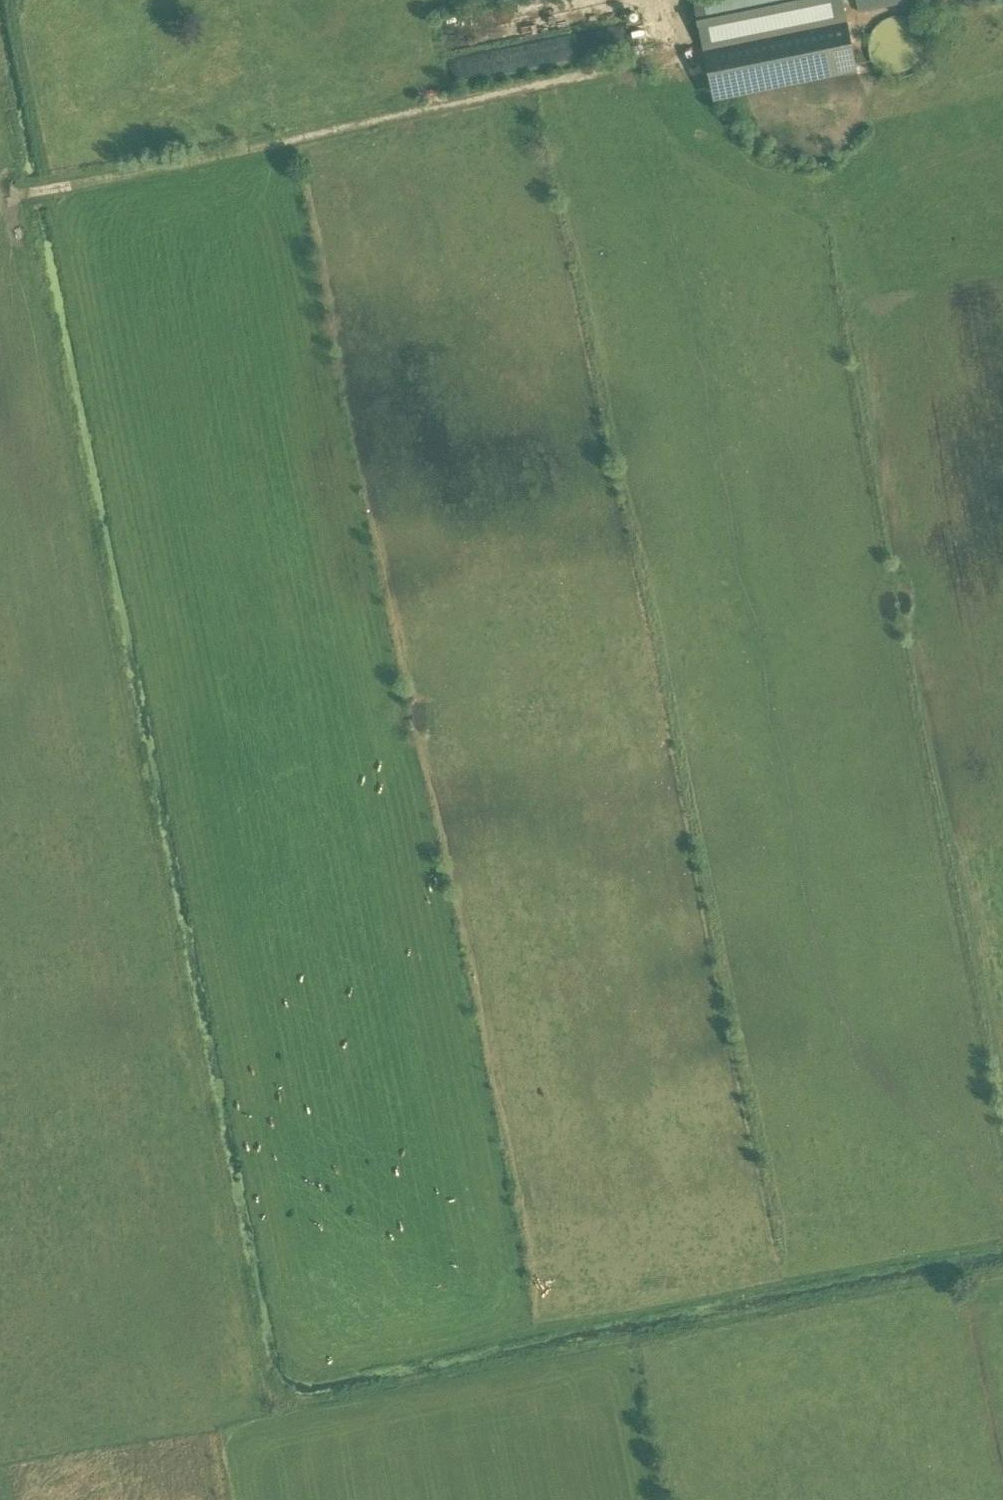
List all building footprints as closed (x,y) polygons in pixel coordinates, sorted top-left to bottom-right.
[(711,98),(857,69),(843,0),(692,0),(711,98)] [(916,0),(855,0),(858,13),(916,0)]
